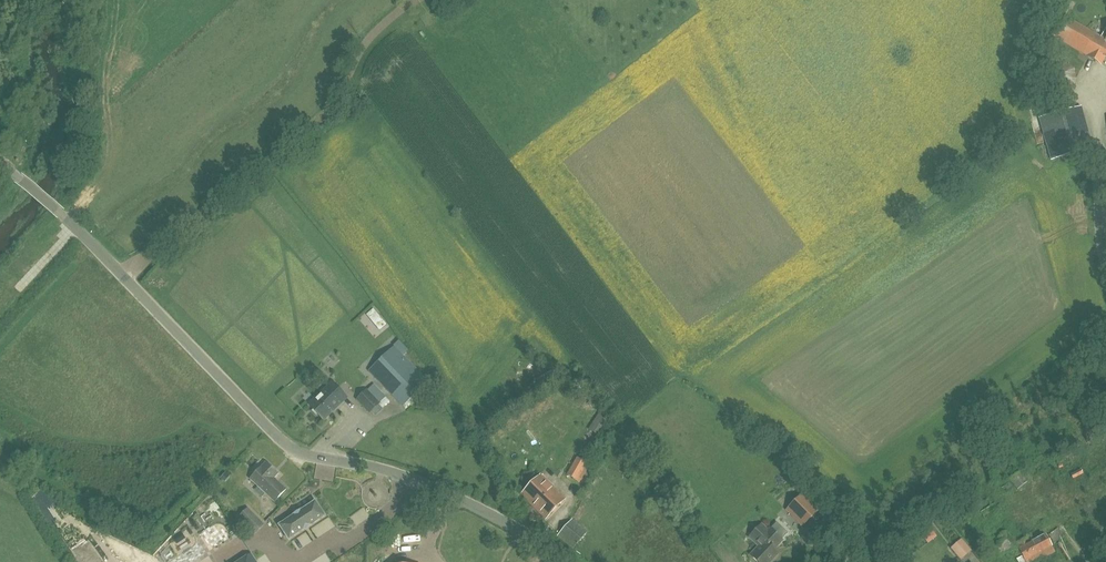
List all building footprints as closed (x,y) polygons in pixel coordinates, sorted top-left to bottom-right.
[(1062,15),(1051,34),(1087,56),(1101,64),(1105,57),(1105,58),(1105,28),(1100,37),(1062,15)] [(1092,148),(1081,107),(1039,118),(1051,160),(1092,148)] [(373,309),(367,315),(380,330),(386,324),(373,309)] [(428,381),(394,346),(369,371),(403,406),(428,381)] [(309,405),(324,420),(347,397),(332,382),(309,405)] [(357,400),(369,413),(379,403),(385,397),(373,385),(367,391),(357,400)] [(609,422),(597,415),(588,429),(599,436),(609,422)] [(576,480),(585,463),(577,459),(568,475),(576,480)] [(278,474),(266,462),(250,479),(258,486),(254,490),(262,497),(265,493),(274,502),(286,489),(274,478),(278,474)] [(1017,490),(1027,482),(1019,471),(1009,478),(1017,490)] [(541,476),(522,495),(546,519),(565,500),(541,476)] [(802,525),(810,517),(818,509),(802,493),(786,509),(802,525)] [(279,525),(289,540),(325,516),(315,502),(279,525)] [(259,511),(255,508),(251,504),(245,510),(253,517),(259,511)] [(558,535),(573,548),(587,531),(571,519),(558,535)] [(774,548),(782,540),(769,528),(767,531),(761,525),(749,537),(759,546),(751,555),(758,561),(770,561),(779,552),(774,548)] [(1050,535),(1055,543),(1064,537),(1060,529),(1050,535)] [(1016,545),(1015,543),(1008,530),(997,536),(1000,541),(995,543),(1001,553),(1016,545)] [(182,534),(174,539),(177,544),(185,538),(182,534)] [(1055,552),(1051,545),(1046,534),(1032,541),(1042,559),(1055,552)] [(962,560),(973,550),(962,538),(951,548),(962,560)] [(1019,561),(1036,561),(1042,559),(1032,541),(1019,548),(1023,556),(1017,559),(1019,561)] [(994,545),(989,547),(987,542),(982,545),(988,556),(998,551),(994,545)]
